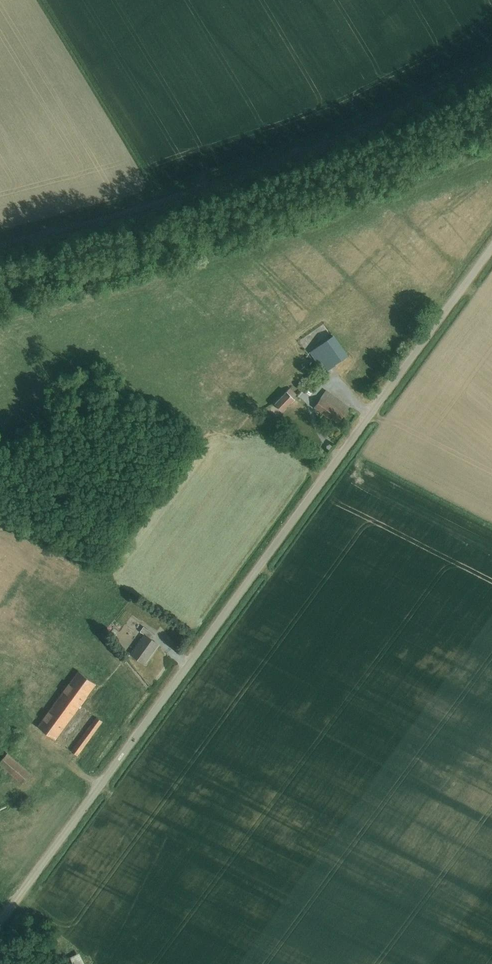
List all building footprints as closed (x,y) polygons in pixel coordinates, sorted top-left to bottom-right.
[(310,352),(324,372),(347,356),(333,336),(310,352)] [(308,389),(299,383),(296,387),(305,393),(308,389)] [(274,403),(281,411),(297,396),(289,388),(274,403)] [(314,407),(337,424),(349,408),(326,391),(314,407)] [(129,656),(142,665),(156,646),(150,641),(153,636),(142,628),(138,633),(143,636),(129,656)] [(37,726),(54,739),(94,685),(78,672),(37,726)] [(71,752),(76,755),(102,721),(97,718),(71,752)] [(22,782),(37,764),(15,745),(0,762),(0,763),(22,782)] [(82,952),(74,954),(77,963),(85,961),(82,952)]
